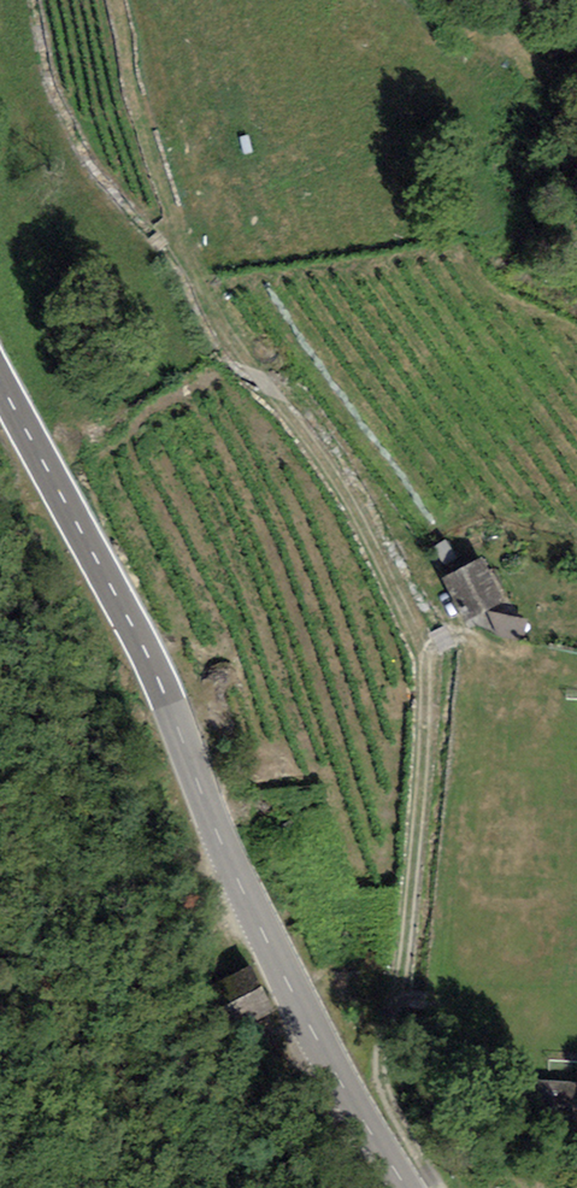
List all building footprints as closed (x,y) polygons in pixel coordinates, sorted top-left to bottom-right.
[(503,596),(482,554),(442,575),(462,616),(503,596)] [(273,1007),(261,982),(239,992),(251,1017),(273,1007)] [(527,1080),(525,1116),(576,1119),(576,1083),(527,1080)]
